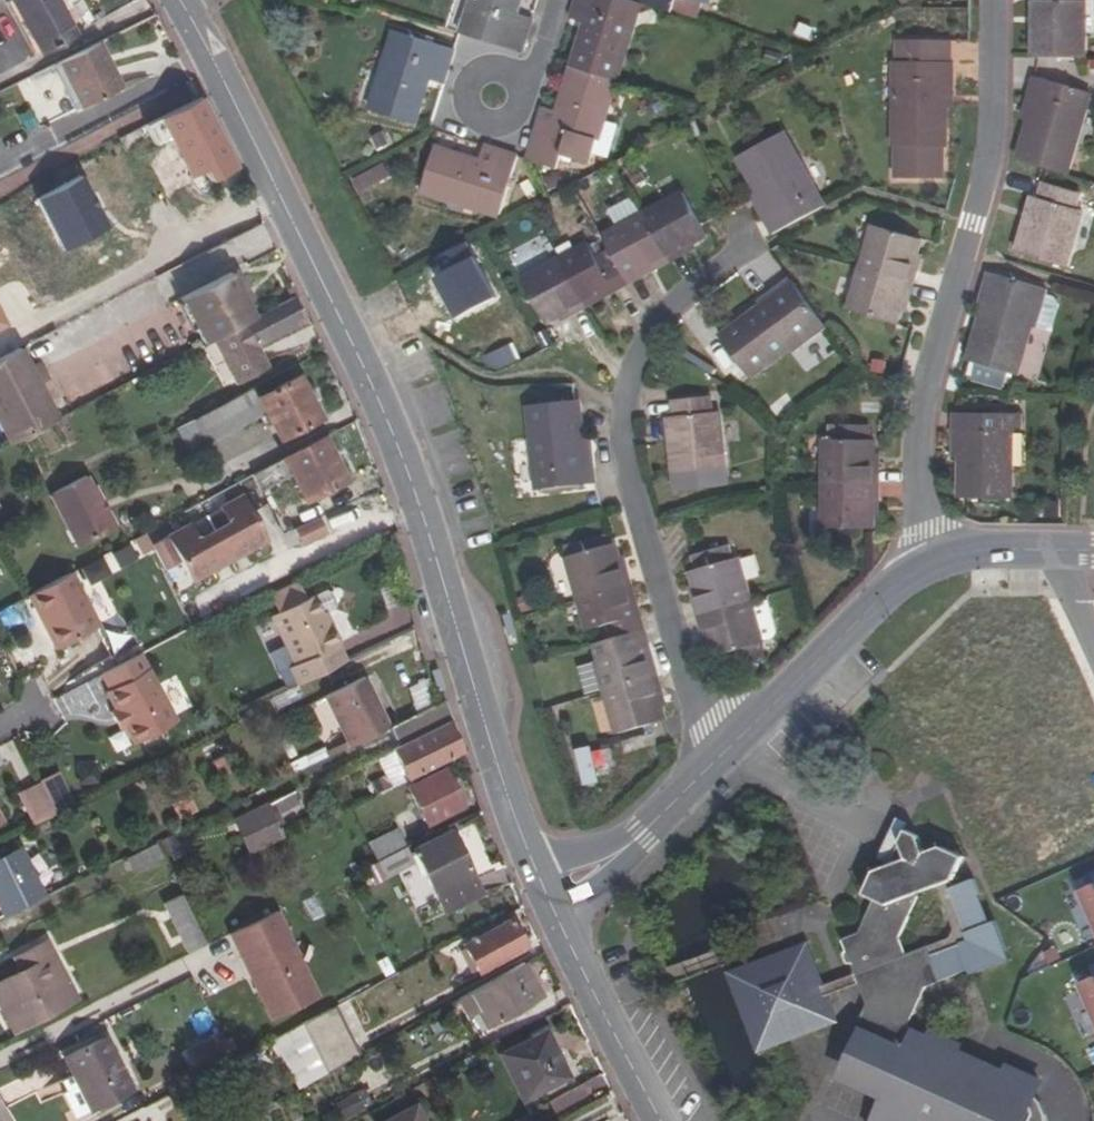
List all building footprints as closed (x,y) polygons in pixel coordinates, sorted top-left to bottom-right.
[(76,33),(57,0),(11,0),(40,53),(76,33)] [(462,34),(521,52),(529,30),(532,18),(515,13),(519,0),(472,0),(462,34)] [(616,80),(640,2),(633,0),(574,0),(569,18),(586,23),(573,67),(616,80)] [(672,12),(676,0),(640,0),(640,2),(672,12)] [(1084,58),(1084,1),(1079,1),(1079,0),(1035,0),(1034,58),(1084,58)] [(810,45),(816,31),(798,23),(791,37),(810,45)] [(444,84),(455,49),(396,31),(372,110),(412,122),(427,78),(444,84)] [(955,62),(952,62),(951,41),(897,40),(896,177),(944,178),(944,146),(947,146),(947,107),(947,78),(955,78),(955,62)] [(98,41),(58,62),(81,108),(121,88),(98,41)] [(561,154),(590,164),(616,80),(573,67),(559,112),(541,107),(526,158),(557,168),(561,154)] [(1089,93),(1035,77),(1030,94),(1037,96),(1030,121),(1018,160),(1065,174),(1089,93)] [(1037,96),(1030,94),(1022,118),(1030,121),(1037,96)] [(200,96),(145,125),(155,147),(183,132),(208,179),(235,166),(200,96)] [(783,133),(739,156),(758,192),(770,215),(764,218),(772,234),(824,206),(783,133)] [(517,155),(484,145),(479,162),(434,147),(421,190),(498,214),(517,155)] [(384,164),(352,176),(357,190),(389,178),(384,164)] [(1039,198),(1034,197),(1019,251),(1065,265),(1081,211),(1076,209),(1081,194),(1043,182),(1039,198)] [(666,258),(669,263),(684,254),(682,249),(694,242),(706,235),(683,191),(642,213),(666,258)] [(770,215),(758,192),(751,196),(764,218),(770,215)] [(609,209),(618,227),(642,213),(633,196),(609,209)] [(630,284),(644,276),(642,271),(666,258),(642,213),(618,227),(603,234),(611,249),(630,284)] [(862,268),(914,283),(919,264),(914,263),(916,252),(920,239),(874,226),(862,268)] [(682,249),(684,254),(697,247),(694,242),(682,249)] [(612,288),(614,292),(630,284),(611,249),(595,257),(587,244),(562,257),(586,301),(612,288)] [(914,263),(919,264),(922,254),(916,252),(914,263)] [(571,310),(574,314),(589,306),(586,301),(562,257),(522,279),(546,323),(560,316),(571,310)] [(642,271),(644,276),(669,263),(666,258),(642,271)] [(903,298),(909,300),(914,283),(862,268),(850,310),(896,322),(900,310),(903,298)] [(234,269),(228,272),(244,302),(250,299),(234,269)] [(252,317),(244,302),(228,272),(218,277),(238,315),(217,326),(198,289),(179,299),(203,343),(212,338),(252,317)] [(989,273),(981,300),(986,302),(984,312),(969,361),(1015,375),(1030,327),(1035,328),(1046,290),(989,273)] [(238,315),(218,277),(198,289),(217,326),(238,315)] [(773,301),(764,307),(722,338),(751,377),(791,348),(794,352),(827,328),(792,280),(769,296),(773,301)] [(288,298),(291,296),(296,294),(292,286),(283,291),(288,298)] [(586,301),(589,306),(614,292),(612,288),(586,301)] [(263,364),(253,345),(303,319),(291,296),(288,298),(252,317),(212,338),(234,380),(263,364)] [(769,296),(761,302),(764,307),(773,301),(769,296)] [(900,310),(905,312),(909,300),(903,298),(900,310)] [(984,312),(986,302),(981,300),(978,310),(984,312)] [(560,316),(562,320),(574,314),(571,310),(560,316)] [(0,358),(0,426),(9,445),(56,419),(45,399),(56,394),(48,378),(40,363),(29,368),(18,348),(0,358)] [(192,419),(206,443),(265,412),(278,437),(279,439),(320,417),(319,415),(298,375),(256,397),(251,387),(192,419)] [(711,397),(673,400),(675,416),(668,418),(677,491),(727,485),(719,412),(713,412),(711,397)] [(579,399),(529,405),(539,489),(595,483),(593,464),(586,465),(583,439),(579,399)] [(954,413),(954,430),(961,430),(961,458),(961,497),(1010,498),(1011,414),(954,413)] [(190,458),(209,447),(206,443),(192,419),(175,428),(190,458)] [(824,484),(880,484),(880,466),(874,466),(874,454),(874,440),(862,439),(863,425),(830,424),(830,439),(824,439),(824,484)] [(249,476),(258,492),(289,475),(304,502),(347,478),(323,435),(249,476)] [(586,465),(593,464),(591,439),(583,439),(586,465)] [(82,476),(50,493),(66,524),(63,526),(74,547),(112,526),(91,486),(88,488),(82,476)] [(873,501),(880,501),(880,484),(824,484),(824,528),(873,528),(873,514),(873,501)] [(189,520),(149,540),(161,565),(177,557),(187,579),(266,540),(243,494),(219,505),(227,521),(196,536),(189,520)] [(292,531),(303,548),(327,533),(316,516),(292,531)] [(145,535),(81,568),(89,584),(153,550),(145,535)] [(606,535),(595,538),(598,548),(609,545),(606,535)] [(618,556),(614,544),(609,545),(598,548),(595,538),(563,548),(566,558),(578,599),(627,585),(633,583),(628,566),(622,568),(618,556)] [(698,568),(691,570),(694,584),(697,597),(692,598),(698,616),(751,600),(739,557),(733,559),(729,545),(694,555),(698,568)] [(622,568),(628,566),(625,554),(618,556),(622,568)] [(42,612),(61,646),(99,626),(69,571),(29,593),(27,594),(38,614),(42,612)] [(269,614),(294,664),(289,666),(297,683),(346,659),(338,642),(344,640),(332,617),(327,620),(313,592),(304,597),(295,580),(268,594),(276,610),(269,614)] [(634,614),(641,612),(633,583),(627,585),(634,614)] [(697,597),(694,584),(689,586),(692,598),(697,597)] [(599,641),(646,629),(641,612),(634,614),(627,585),(578,599),(586,626),(594,624),(599,641)] [(327,620),(332,617),(326,605),(334,602),(337,596),(331,587),(326,586),(313,592),(327,620)] [(708,631),(711,643),(715,657),(739,650),(763,643),(762,641),(774,638),(777,632),(767,596),(751,600),(698,616),(702,633),(708,631)] [(57,648),(61,646),(42,612),(38,614),(57,648)] [(652,675),(645,647),(650,646),(646,629),(599,641),(603,657),(595,659),(597,663),(604,689),(652,675)] [(702,633),(706,645),(711,643),(708,631),(702,633)] [(767,657),(763,643),(739,650),(743,664),(767,657)] [(652,675),(659,673),(650,646),(645,647),(652,675)] [(127,724),(123,726),(133,745),(176,721),(140,653),(101,674),(109,691),(105,693),(114,711),(119,709),(127,724)] [(588,694),(604,689),(597,663),(580,668),(588,694)] [(658,692),(664,691),(659,673),(652,675),(604,689),(617,733),(665,719),(661,705),(658,692)] [(346,748),(386,729),(362,679),(322,698),(346,748)] [(425,679),(406,686),(414,708),(433,702),(425,679)] [(87,681),(53,698),(64,722),(99,705),(87,681)] [(661,705),(668,703),(664,691),(658,692),(661,705)] [(397,744),(446,720),(452,717),(443,701),(434,705),(389,727),(397,744)] [(117,729),(123,726),(127,724),(119,709),(114,711),(110,714),(117,729)] [(391,747),(395,755),(450,729),(446,720),(397,744),(391,747)] [(450,729),(395,755),(407,779),(462,752),(450,729)] [(462,806),(443,769),(408,786),(426,824),(462,806)] [(56,811),(40,781),(21,790),(37,821),(56,811)] [(298,802),(293,791),(233,820),(248,852),(280,836),(275,826),(283,823),(278,812),(298,802)] [(181,818),(197,810),(189,794),(172,802),(181,818)] [(376,861),(403,847),(395,828),(367,842),(376,861)] [(931,888),(941,892),(954,927),(950,936),(928,945),(941,980),(970,969),(972,974),(1010,959),(996,920),(987,923),(976,895),(984,891),(978,877),(949,887),(947,881),(954,879),(963,856),(943,846),(926,852),(920,835),(907,829),(901,841),(901,844),(907,858),(891,864),(874,870),(865,893),(875,899),(860,932),(844,938),(847,948),(845,955),(848,959),(851,963),(854,964),(856,972),(860,983),(868,1005),(868,1007),(867,1009),(866,1010),(863,1009),(860,1010),(858,1013),(858,1014),(858,1018),(859,1021),(862,1023),(860,1028),(883,1038),(881,1041),(877,1041),(874,1043),(872,1045),(872,1049),(874,1052),(875,1053),(871,1063),(866,1062),(863,1068),(864,1070),(866,1072),(864,1077),(869,1079),(868,1083),(870,1086),(872,1087),(876,1088),(881,1085),(888,1090),(873,1120),(1047,1120),(1047,1114),(1046,1112),(1044,1104),(1039,1096),(1033,1090),(1032,1090),(1038,1078),(1007,1064),(1004,1070),(959,1049),(962,1044),(931,1030),(927,1037),(913,1028),(914,1025),(913,1022),(912,1020),(916,1016),(912,1005),(907,1005),(898,984),(902,980),(901,975),(899,971),(896,969),(893,969),(889,960),(906,954),(900,935),(919,892),(931,888)] [(480,894),(449,830),(412,848),(444,912),(480,894)] [(907,858),(901,844),(891,864),(907,858)] [(159,859),(153,846),(127,858),(134,872),(159,859)] [(382,876),(409,864),(403,847),(376,861),(382,876)] [(41,896),(17,848),(0,857),(0,909),(3,914),(41,896)] [(1093,921),(1093,884),(1081,890),(1093,921)] [(203,942),(180,896),(163,903),(186,950),(203,942)] [(276,911),(229,934),(272,1019),(318,995),(276,911)] [(524,947),(509,919),(462,944),(477,973),(524,947)] [(5,1003),(19,1029),(65,1005),(57,989),(67,984),(45,942),(12,959),(18,971),(0,981),(0,1005),(5,1003)] [(941,980),(928,945),(906,954),(889,960),(893,969),(896,969),(917,961),(927,985),(941,980)] [(786,1029),(788,1036),(825,1022),(827,1017),(820,999),(816,988),(812,978),(814,976),(814,974),(814,969),(812,965),(807,964),(800,949),(784,955),(788,963),(773,970),(770,961),(768,956),(741,968),(730,973),(746,1015),(754,1012),(761,1030),(767,1037),(786,1029)] [(788,963),(784,955),(770,961),(773,970),(788,963)] [(467,994),(476,1012),(485,1028),(540,997),(521,964),(511,970),(467,994)] [(816,988),(820,999),(849,987),(860,983),(856,972),(816,988)] [(1093,1015),(1093,977),(1080,983),(1093,1015)] [(860,983),(849,987),(846,996),(868,1005),(860,983)] [(67,984),(57,989),(65,1005),(75,1000),(67,984)] [(467,1017),(476,1012),(467,994),(457,1000),(467,1017)] [(19,1029),(5,1003),(0,1005),(0,1008),(13,1032),(19,1029)] [(326,1073),(356,1056),(331,1008),(300,1024),(326,1073)] [(767,1045),(785,1038),(788,1036),(786,1029),(767,1037),(761,1030),(754,1012),(746,1015),(758,1048),(767,1045)] [(274,1038),(299,1088),(303,1086),(326,1073),(300,1024),(274,1038)] [(429,1036),(424,1027),(409,1035),(414,1044),(429,1036)] [(567,1076),(545,1030),(498,1053),(521,1099),(567,1076)] [(220,1031),(184,1050),(199,1078),(235,1059),(220,1031)] [(104,1037),(62,1057),(72,1076),(89,1110),(130,1089),(104,1037)] [(89,1110),(72,1076),(64,1080),(68,1090),(63,1093),(75,1117),(89,1110)] [(369,1104),(362,1090),(331,1106),(339,1120),(369,1104)] [(413,1106),(385,1120),(422,1120),(413,1106)]
